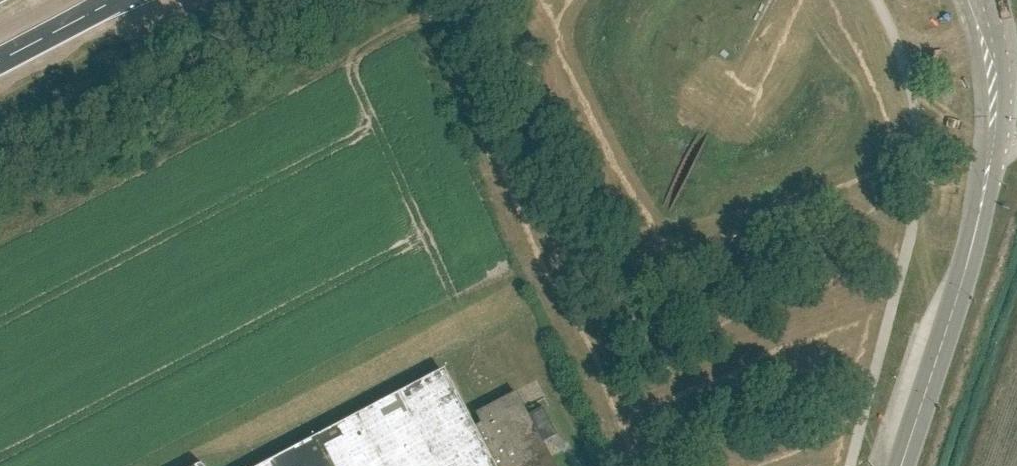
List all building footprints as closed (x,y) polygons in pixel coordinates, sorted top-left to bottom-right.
[(516,391),(476,412),(481,422),(474,426),(444,370),(261,465),(556,465),(516,391)]
